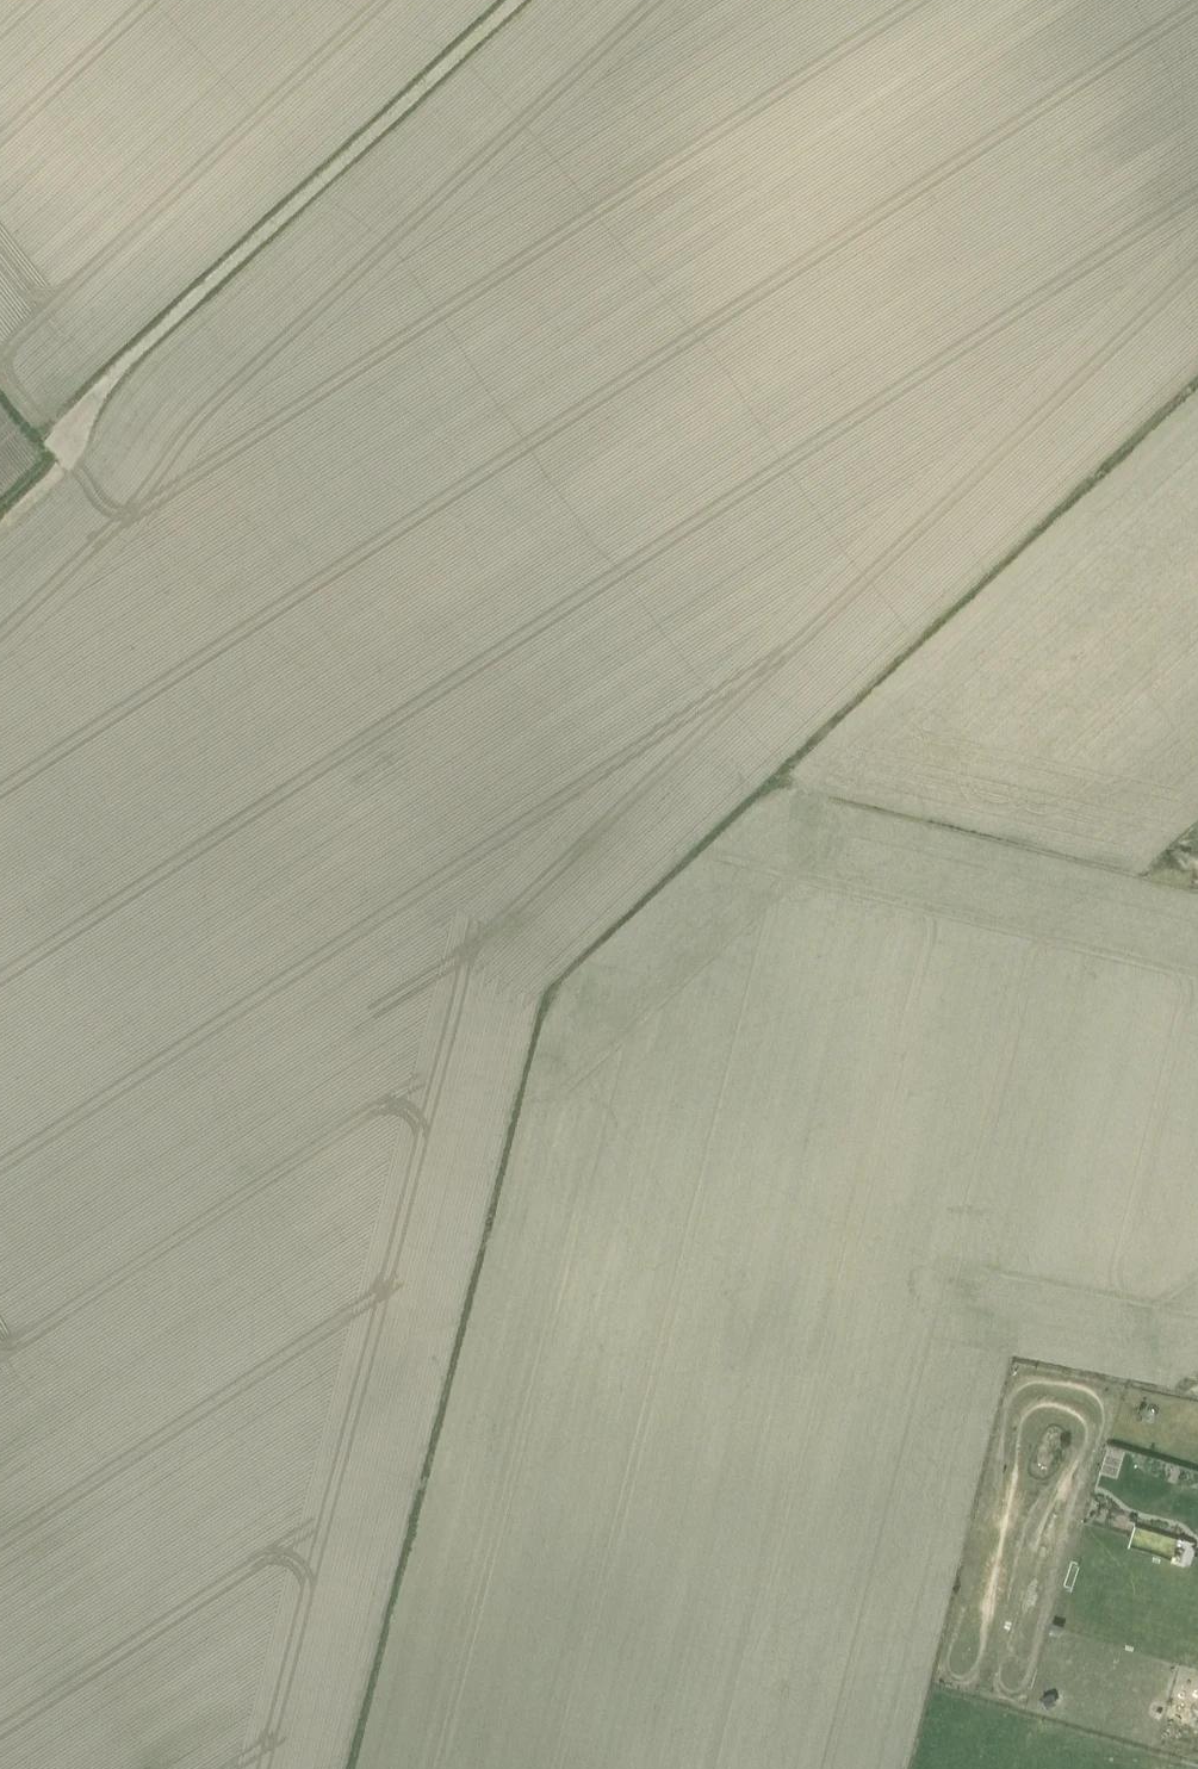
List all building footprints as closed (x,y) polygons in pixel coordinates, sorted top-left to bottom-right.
[(1136,1526),(1132,1544),(1176,1552),(1179,1534),(1136,1526)]
